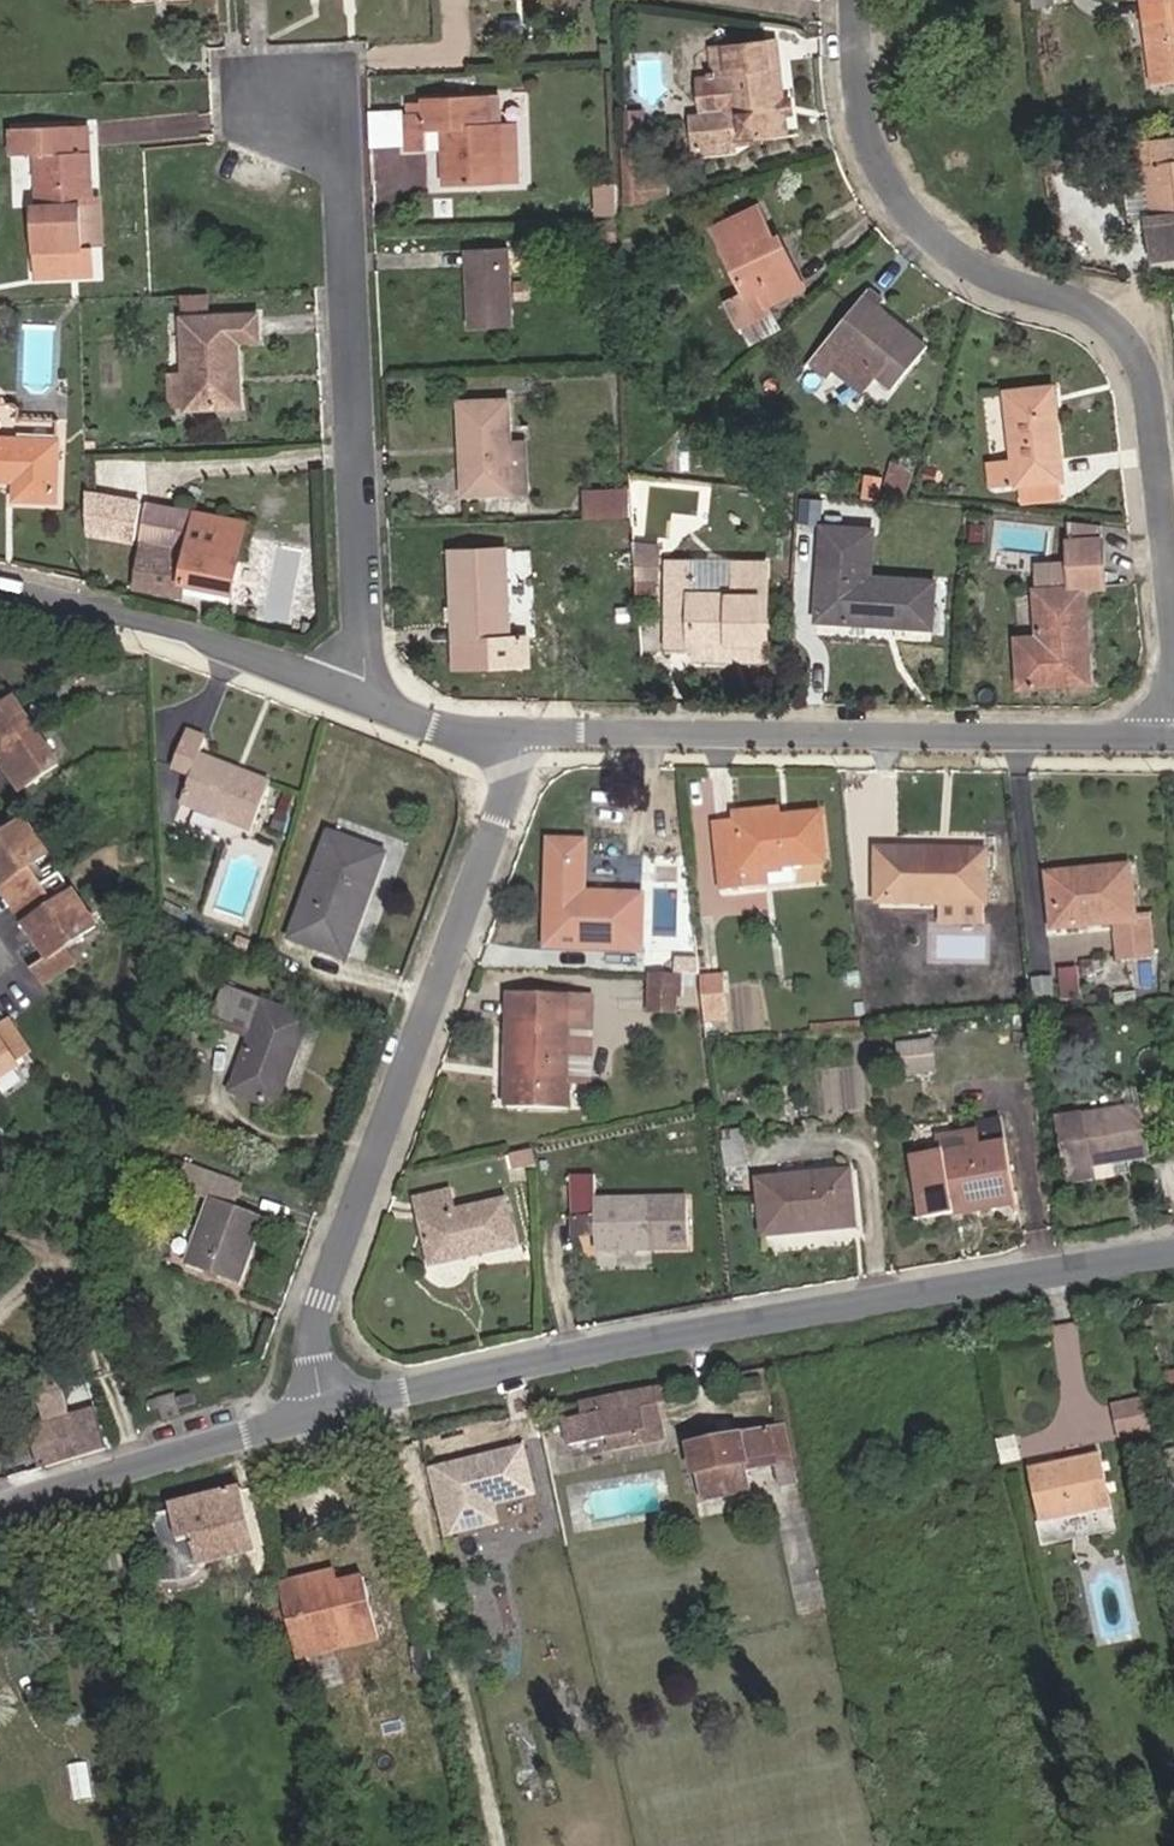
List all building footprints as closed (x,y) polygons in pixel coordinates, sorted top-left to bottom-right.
[(1029,13),(1054,9),(1053,0),(1027,0),(1029,13)] [(1135,4),(1147,94),(1173,91),(1173,0),(1170,0),(1135,4)] [(795,144),(782,47),(730,54),(739,127),(709,131),(714,170),(751,164),(749,150),(795,144)] [(424,102),(410,103),(410,113),(407,113),(409,145),(442,143),(444,176),(508,172),(506,126),(495,127),(484,121),(483,95),(423,98),(424,102)] [(76,152),(76,121),(18,122),(17,152),(43,155),(42,201),(32,201),(32,273),(94,273),(95,248),(86,247),(87,194),(96,194),(96,153),(76,152)] [(76,152),(96,153),(95,122),(76,121),(76,152)] [(643,160),(620,161),(621,205),(663,204),(662,184),(644,185),(643,160)] [(1144,168),(1115,171),(1121,227),(1139,226),(1141,266),(1173,262),(1173,165),(1144,168)] [(615,238),(614,218),(598,219),(599,239),(615,238)] [(771,260),(760,223),(720,234),(739,298),(758,293),(761,305),(799,294),(788,255),(771,260)] [(513,322),(507,245),(462,248),(467,324),(513,322)] [(761,305),(758,293),(725,303),(732,331),(737,329),(743,349),(771,340),(765,321),(761,305)] [(209,296),(184,296),(184,314),(209,313),(209,296)] [(872,297),(804,362),(823,382),(832,374),(850,356),(872,379),(886,393),(920,360),(884,323),(891,316),(872,297)] [(188,365),(191,409),(244,407),(243,341),(260,339),(260,312),(209,313),(184,314),(188,365)] [(872,379),(850,356),(832,374),(854,397),(872,379)] [(169,409),(191,409),(188,365),(167,366),(169,409)] [(1010,478),(1013,496),(1027,496),(1029,514),(1060,508),(1059,490),(1062,489),(1051,426),(1040,426),(1037,397),(1000,403),(1010,478)] [(510,425),(509,400),(462,402),(465,493),(512,492),(512,491),(510,425)] [(7,406),(0,406),(0,482),(8,482),(8,477),(20,477),(21,503),(63,503),(62,447),(7,448),(7,406)] [(530,424),(510,425),(512,491),(532,491),(530,424)] [(894,479),(878,473),(866,504),(883,509),(894,479)] [(994,499),(1013,496),(1010,478),(992,480),(994,499)] [(628,485),(584,488),(585,513),(629,511),(628,485)] [(812,534),(814,509),(791,508),(789,533),(812,534)] [(246,524),(152,511),(141,590),(235,602),(246,524)] [(1099,553),(1099,536),(1065,531),(1064,548),(1099,553)] [(849,585),(850,539),(818,539),(813,627),(927,632),(927,590),(871,587),(849,585)] [(849,585),(871,587),(873,541),(850,539),(849,585)] [(1074,694),(1077,599),(1097,600),(1099,553),(1064,548),(1064,571),(1028,570),(1027,634),(1026,653),(1010,653),(1009,693),(1074,694)] [(512,626),(510,551),(455,553),(458,663),(528,661),(527,641),(497,642),(497,627),(512,626)] [(657,557),(633,554),(636,588),(654,588),(657,557)] [(693,573),(662,571),(658,661),(754,664),(760,578),(733,576),(731,606),(690,604),(693,573)] [(1010,653),(1026,653),(1027,634),(1011,634),(1010,653)] [(0,712),(0,750),(5,757),(25,785),(58,762),(16,701),(0,712)] [(202,751),(210,734),(188,723),(172,754),(196,766),(180,797),(247,830),(270,784),(202,751)] [(49,954),(35,964),(45,982),(76,959),(65,942),(95,921),(80,899),(73,888),(45,905),(33,887),(19,866),(44,847),(39,840),(27,822),(0,839),(0,883),(49,954)] [(716,906),(742,904),(740,887),(814,881),(810,830),(732,837),(733,848),(712,849),(716,906)] [(326,846),(286,942),(346,966),(385,870),(326,846)] [(572,853),(541,853),(539,956),(631,956),(632,907),(570,906),(572,853)] [(64,875),(60,869),(54,859),(38,869),(44,878),(48,885),(64,875)] [(970,863),(868,859),(866,908),(926,910),(967,912),(968,912),(970,863)] [(1043,884),(1044,939),(1105,937),(1106,977),(1143,975),(1141,930),(1119,930),(1118,882),(1043,884)] [(967,912),(926,910),(925,930),(966,931),(967,912)] [(670,983),(646,982),(646,999),(670,1000),(670,983)] [(207,1024),(228,1033),(240,1001),(219,994),(207,1024)] [(717,997),(694,997),(697,1024),(718,1023),(717,997)] [(498,999),(498,1111),(556,1112),(555,1031),(555,1001),(498,999)] [(670,1000),(646,999),(645,1015),(669,1016),(670,1000)] [(248,1041),(259,1010),(240,1001),(228,1033),(248,1041)] [(577,1001),(555,1001),(555,1031),(577,1032),(577,1001)] [(305,1029),(259,1010),(248,1041),(226,1098),(271,1119),(305,1029)] [(12,1074),(9,1068),(24,1057),(2,1026),(0,1027),(0,1081),(12,1074)] [(937,1038),(900,1037),(900,1070),(937,1071),(937,1038)] [(1161,1138),(1157,1106),(1055,1120),(1063,1184),(1086,1181),(1085,1169),(1146,1161),(1143,1141),(1161,1138)] [(962,1125),(964,1148),(989,1145),(987,1122),(962,1125)] [(964,1148),(901,1156),(908,1217),(1000,1205),(992,1144),(989,1145),(964,1148)] [(522,1150),(499,1155),(502,1170),(525,1165),(522,1150)] [(208,1202),(182,1272),(232,1291),(259,1219),(236,1211),(245,1186),(184,1163),(174,1189),(208,1202)] [(839,1167),(751,1178),(758,1232),(846,1221),(839,1167)] [(559,1217),(585,1214),(589,1247),(683,1235),(677,1183),(583,1195),(580,1172),(554,1176),(559,1217)] [(403,1198),(415,1265),(501,1250),(492,1200),(445,1208),(442,1191),(403,1198)] [(46,1429),(34,1433),(44,1470),(101,1456),(91,1417),(68,1423),(54,1369),(32,1375),(46,1429)] [(649,1393),(594,1404),(580,1406),(575,1407),(578,1420),(559,1423),(564,1448),(602,1441),(641,1434),(636,1413),(653,1409),(649,1393)] [(1144,1401),(1111,1408),(1118,1440),(1150,1434),(1144,1401)] [(641,1434),(602,1441),(606,1455),(660,1446),(653,1409),(636,1413),(641,1434)] [(792,1475),(789,1460),(782,1429),(683,1451),(693,1489),(697,1502),(759,1489),(755,1470),(773,1465),(778,1487),(794,1484),(792,1475)] [(429,1476),(445,1538),(488,1528),(484,1508),(525,1498),(514,1454),(429,1476)] [(1027,1475),(1039,1528),(1112,1511),(1100,1459),(1027,1475)] [(429,1476),(421,1478),(437,1540),(445,1538),(429,1476)] [(237,1492),(161,1508),(171,1540),(191,1536),(197,1566),(250,1553),(237,1492)] [(314,1594),(334,1590),(330,1578),(309,1583),(314,1594)] [(314,1594),(309,1583),(270,1589),(272,1598),(287,1657),(334,1645),(337,1655),(374,1646),(360,1584),(334,1590),(314,1594)] [(334,1645),(287,1657),(289,1667),(337,1655),(334,1645)]
